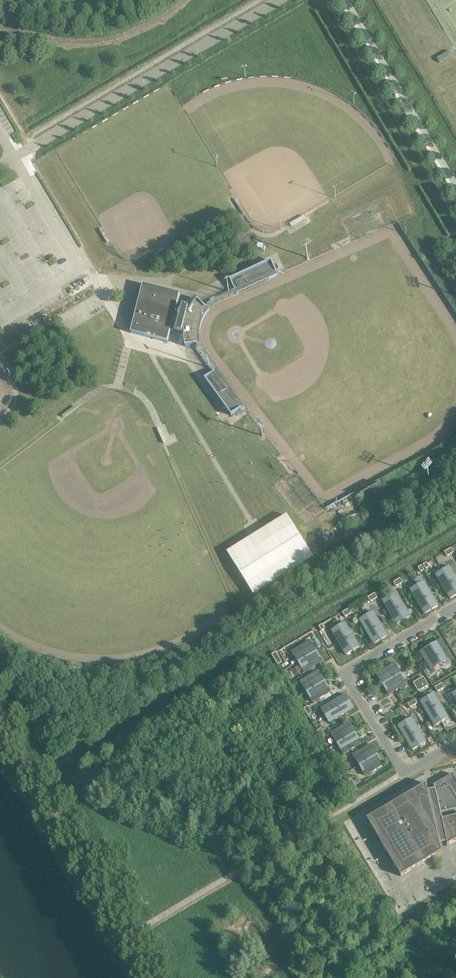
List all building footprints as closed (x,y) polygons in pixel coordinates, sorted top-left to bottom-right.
[(229,280),(236,294),(278,275),(271,261),(229,280)] [(143,285),(138,304),(134,303),(132,312),(135,313),(130,333),(167,342),(170,331),(172,331),(175,331),(175,333),(181,334),(181,332),(183,332),(184,341),(185,346),(200,343),(200,339),(199,332),(200,325),(203,318),(206,312),(209,310),(197,299),(194,303),(189,311),(187,310),(187,308),(181,306),(181,307),(178,306),(176,306),(179,294),(143,285)] [(244,406),(217,370),(204,379),(231,416),(244,406)] [(287,516),(263,530),(227,553),(253,595),(313,558),(287,516)] [(455,593),(455,578),(449,567),(443,571),(455,593)] [(455,595),(455,593),(443,571),(436,575),(450,599),(455,595)] [(424,582),(417,586),(431,610),(438,606),(424,582)] [(424,614),(431,610),(417,586),(410,590),(424,614)] [(389,597),(403,621),(410,617),(396,592),(389,597)] [(396,625),(403,621),(389,597),(382,601),(396,625)] [(366,616),(380,640),(387,636),(373,612),(366,616)] [(374,644),(380,640),(366,616),(359,620),(374,644)] [(338,627),(352,651),(359,647),(345,623),(338,627)] [(346,655),(352,651),(338,627),(331,631),(346,655)] [(441,640),(430,646),(441,664),(451,658),(441,640)] [(310,641),(292,652),(298,662),(316,651),(310,641)] [(431,670),(441,664),(430,646),(420,652),(431,670)] [(322,662),(316,651),(298,662),(304,672),(322,662)] [(377,674),(383,685),(401,674),(395,663),(377,674)] [(300,682),(306,692),(324,681),(318,671),(300,682)] [(407,684),(401,674),(383,685),(389,695),(407,684)] [(331,692),(324,681),(306,692),(313,702),(331,692)] [(434,694),(427,698),(441,722),(448,718),(434,694)] [(321,709),(325,716),(349,702),(345,695),(321,709)] [(434,726),(441,722),(427,698),(420,702),(434,726)] [(353,708),(349,702),(325,716),(329,723),(353,708)] [(412,718),(405,722),(419,746),(426,742),(412,718)] [(412,750),(419,746),(405,722),(398,726),(412,750)] [(331,733),(337,744),(355,733),(349,723),(331,733)] [(361,743),(355,733),(337,744),(343,754),(361,743)] [(353,755),(359,765),(377,755),(371,744),(353,755)] [(383,765),(377,755),(359,765),(365,776),(383,765)] [(452,774),(433,786),(434,786),(435,790),(428,791),(426,785),(427,784),(367,819),(401,876),(442,852),(442,851),(441,851),(440,845),(447,844),(447,845),(446,845),(447,846),(455,841),(455,817),(454,810),(455,810),(455,780),(452,774)]
